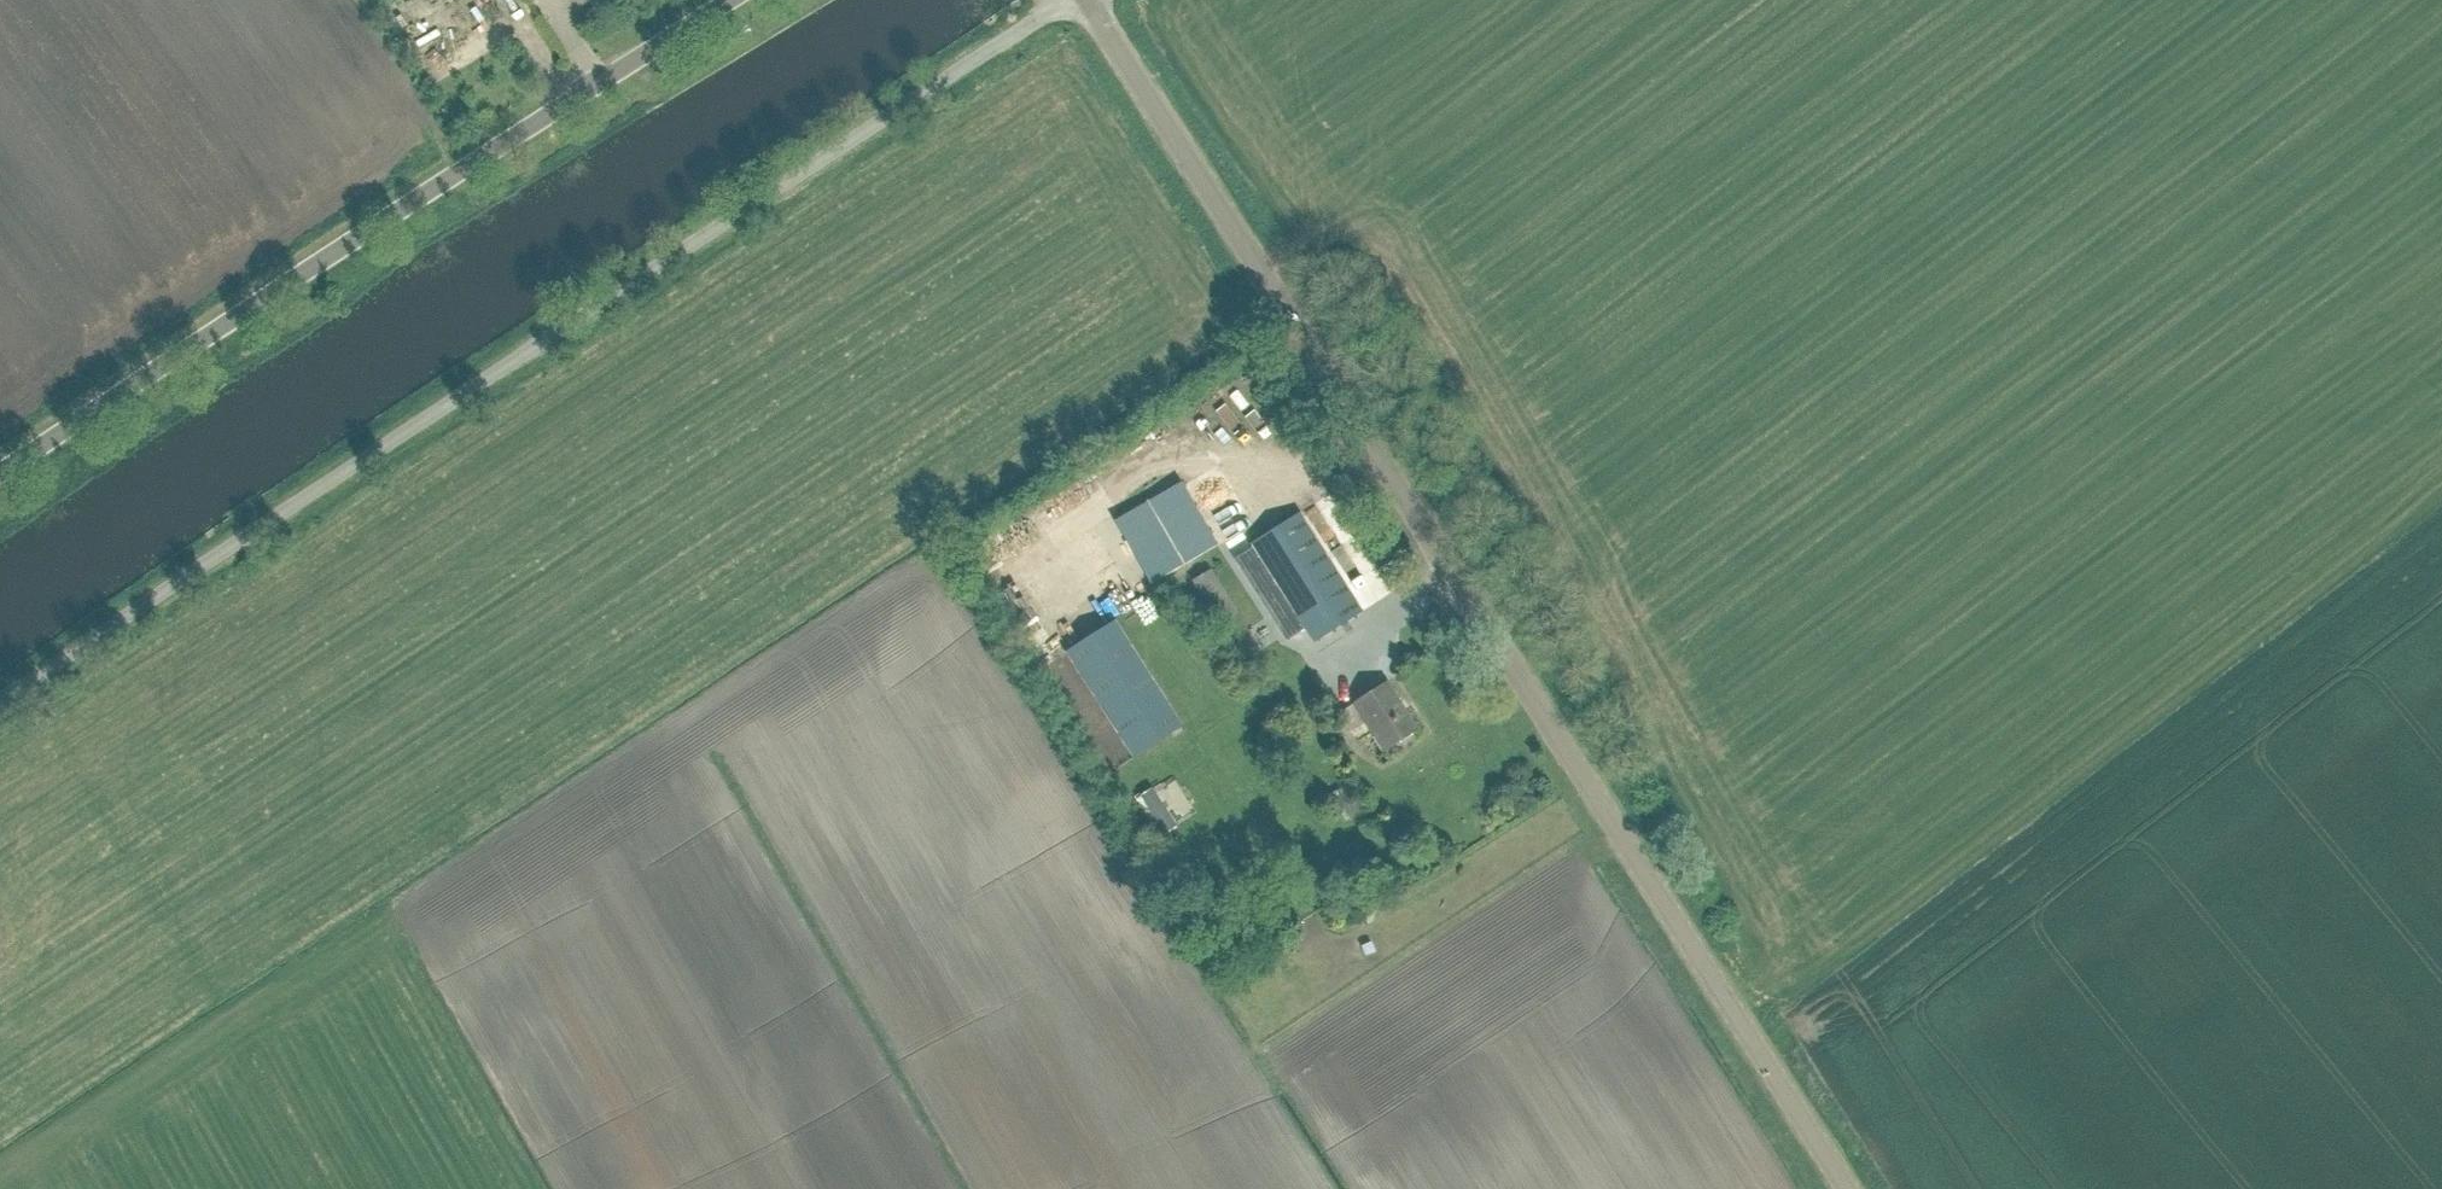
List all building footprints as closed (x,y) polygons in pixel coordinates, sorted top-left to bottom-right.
[(1140,499),(1183,576),(1184,578),(1176,582),(1192,610),(1204,602),(1219,626),(1237,615),(1228,601),(1238,595),(1233,586),(1222,591),(1210,571),(1225,562),(1220,553),(1174,478),(1140,499)] [(1250,544),(1258,556),(1242,566),(1271,612),(1275,609),(1291,635),(1303,627),(1312,641),(1360,611),(1299,513),(1250,544)] [(1117,581),(1134,560),(1096,528),(1078,549),(1117,581)] [(1011,569),(1000,576),(1013,595),(1024,587),(1011,569)] [(1115,622),(1066,653),(1131,757),(1180,726),(1115,622)] [(1352,705),(1338,714),(1350,733),(1364,724),(1382,752),(1416,731),(1385,682),(1351,703),(1352,705)]
